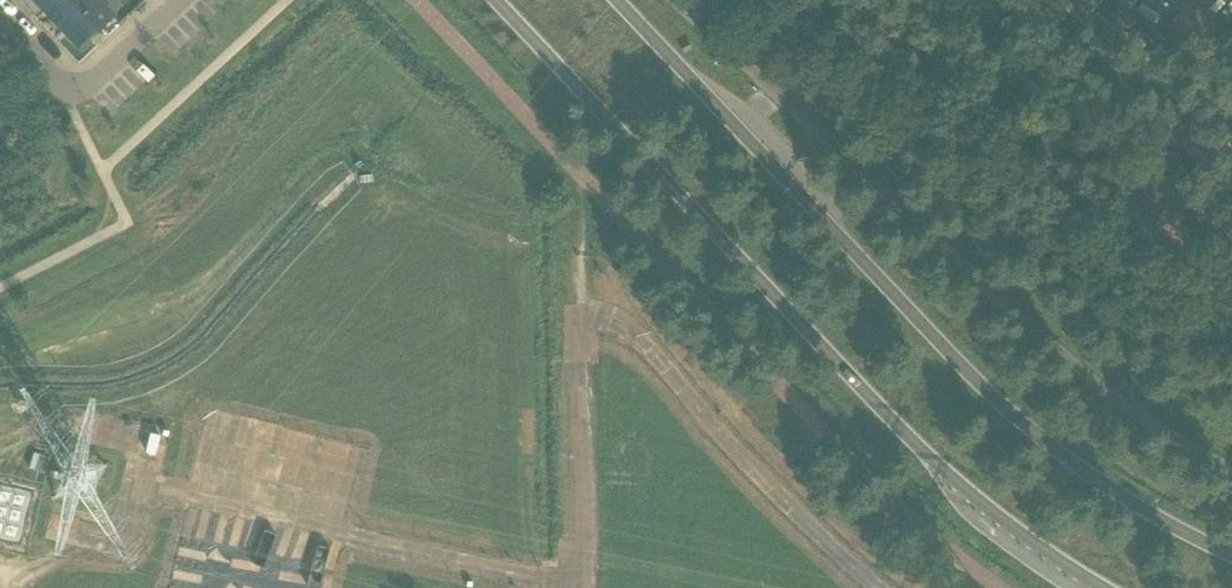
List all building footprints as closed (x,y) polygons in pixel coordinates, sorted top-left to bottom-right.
[(51,0),(35,0),(42,8),(51,0)] [(91,0),(51,0),(42,8),(61,28),(91,0)] [(99,0),(91,0),(61,28),(81,49),(115,17),(99,0)]
